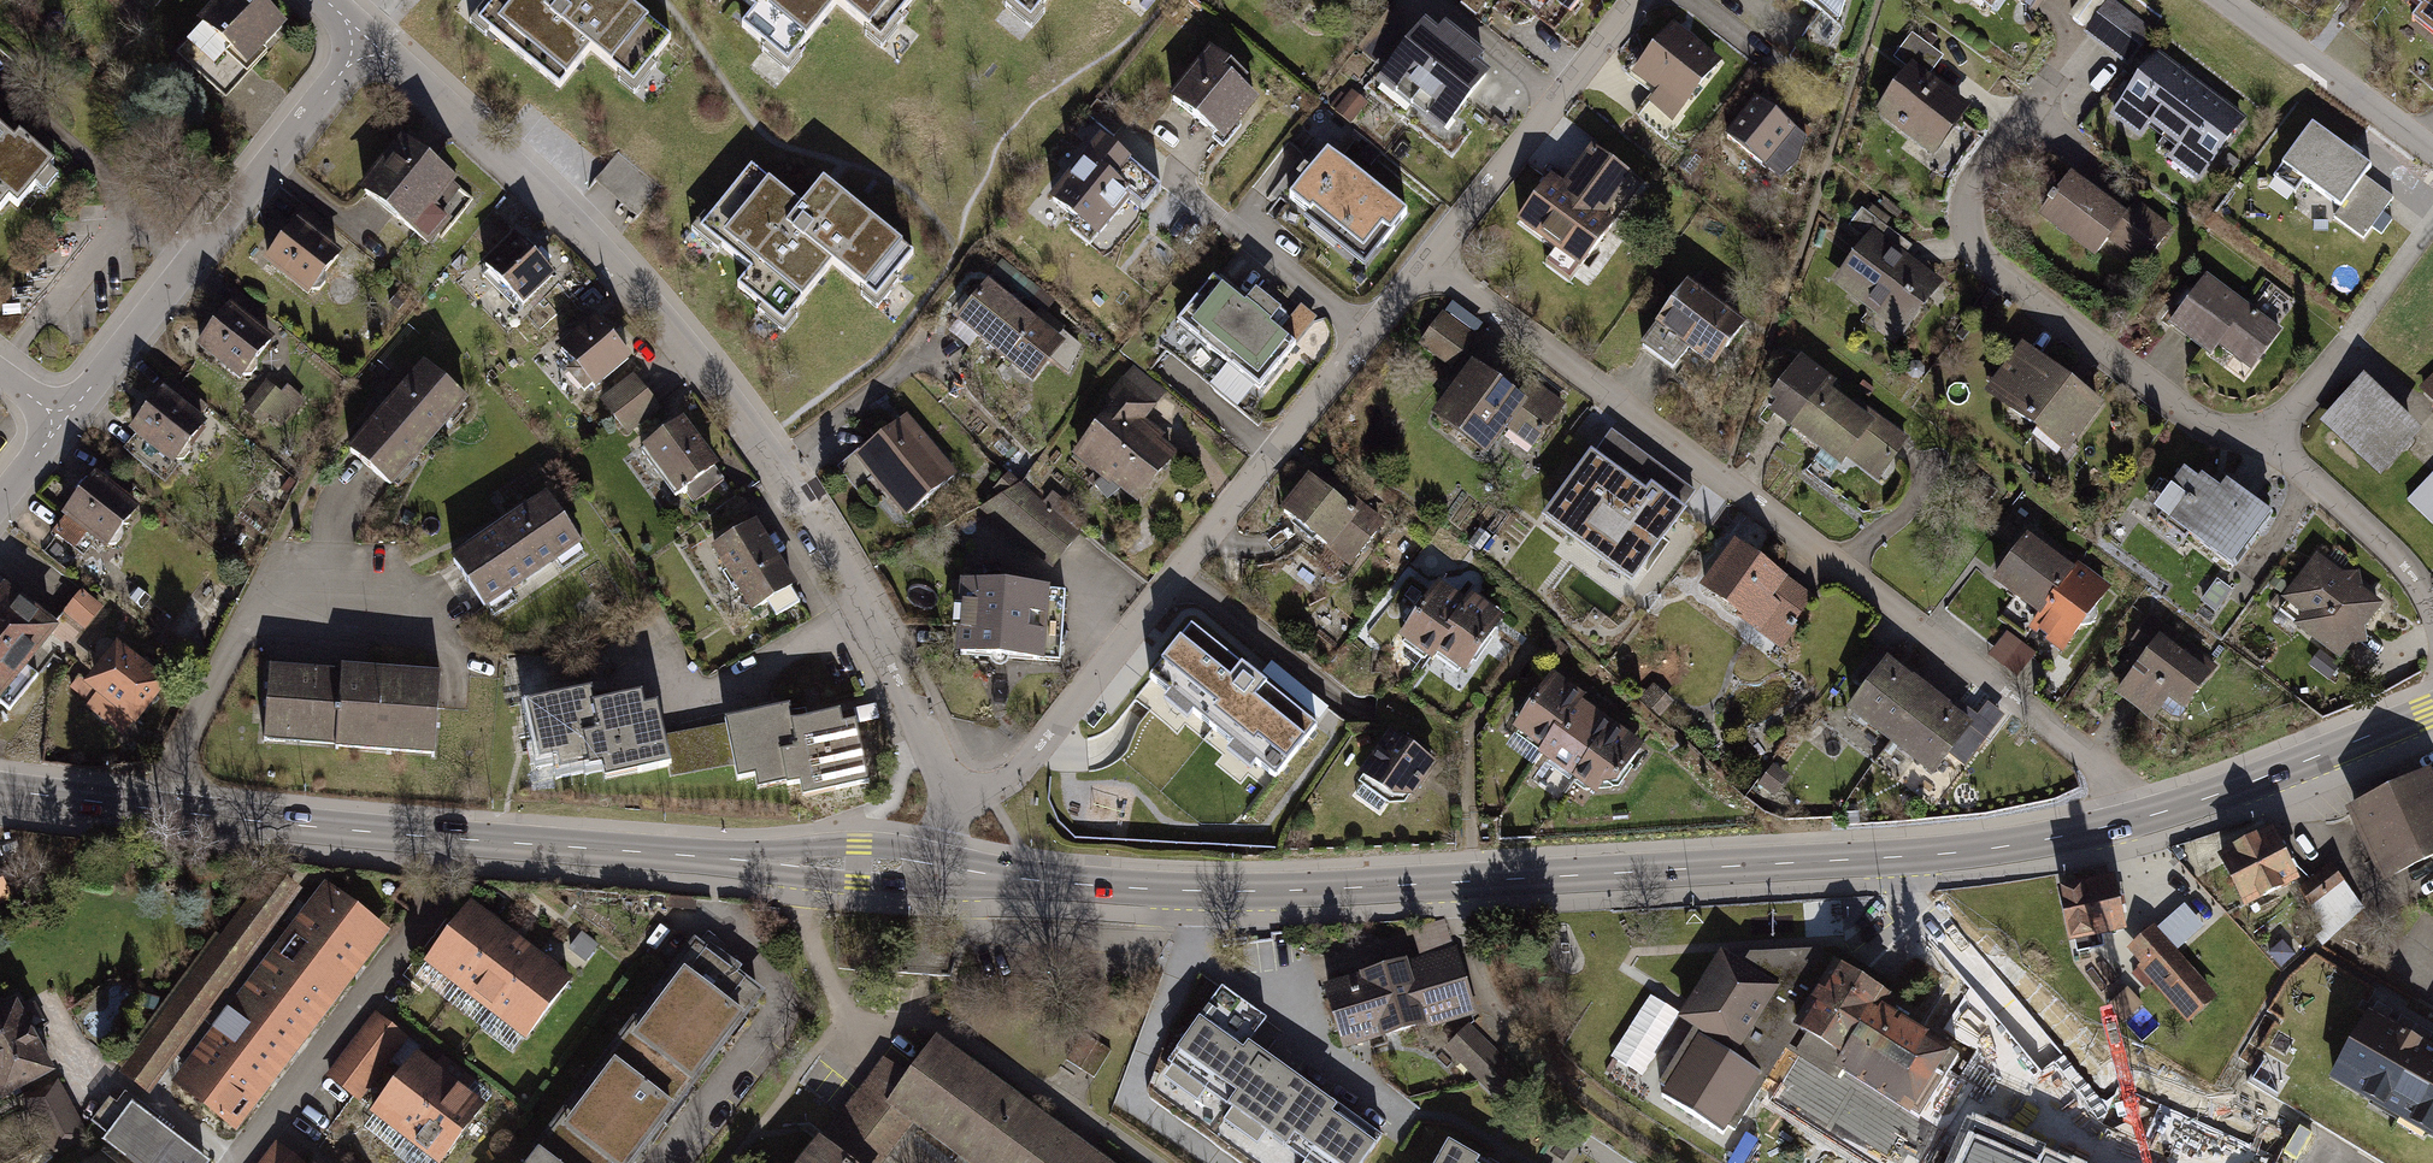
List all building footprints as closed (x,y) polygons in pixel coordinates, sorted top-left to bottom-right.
[(240,77),(278,35),(239,0),(217,0),(189,32),(240,77)] [(532,0),(491,0),(470,27),(554,92),(584,54),(628,88),(662,43),(606,0),(555,0),(546,11),(532,0)] [(753,15),(741,30),(788,66),(834,9),(878,44),(913,0),(734,0),(753,15)] [(1028,24),(1047,0),(997,0),(1028,24)] [(1566,23),(1584,0),(1536,0),(1566,23)] [(1826,18),(1840,22),(1847,0),(1802,0),(1826,18)] [(1991,10),(1998,0),(1977,0),(1991,10)] [(2036,12),(2044,0),(2020,0),(2036,12)] [(2155,31),(2114,0),(2110,0),(2084,34),(2127,67),(2155,31)] [(2420,14),(2413,24),(2432,41),(2432,0),(2404,0),(2420,14)] [(1675,119),(1723,61),(1684,29),(1674,21),(1633,72),(1653,89),(1648,96),(1675,119)] [(1382,81),(1412,105),(1462,41),(1444,26),(1435,37),(1423,28),(1382,81)] [(1914,62),(1931,74),(1944,56),(1913,33),(1894,57),(1909,68),(1914,62)] [(1462,41),(1412,105),(1444,129),(1485,76),(1473,66),(1482,56),(1462,41)] [(2150,127),(2164,138),(2205,86),(2178,66),(2160,52),(2111,115),(2141,138),(2150,127)] [(1222,148),(1258,103),(1202,59),(1166,103),(1222,148)] [(1914,62),(1909,68),(1875,114),(1934,157),(1973,105),(1931,74),(1914,62)] [(2223,100),(2205,86),(2164,138),(2177,148),(2168,159),(2200,183),(2249,120),(2223,100)] [(1800,163),(1810,137),(1793,124),(1756,95),(1724,136),(1782,181),(1800,163)] [(1675,119),(1648,96),(1633,114),(1666,140),(1680,123),(1675,119)] [(2316,122),(2275,175),(2298,192),(2307,181),(2343,209),(2366,179),(2375,166),(2357,153),(2316,122)] [(6,198),(14,204),(50,164),(14,133),(7,141),(0,135),(0,205),(6,198)] [(452,186),(399,141),(355,193),(408,237),(452,186)] [(1096,141),(1049,201),(1095,237),(1142,177),(1096,141)] [(1636,177),(1593,145),(1565,182),(1553,173),(1516,221),(1583,272),(1619,225),(1607,215),(1636,177)] [(1407,215),(1328,152),(1292,196),(1371,260),(1407,215)] [(2073,172),(2041,217),(2098,257),(2110,241),(2146,266),(2174,226),(2138,200),(2130,212),(2098,189),(2073,172)] [(797,214),(746,174),(699,236),(749,274),(735,292),(783,329),(827,273),(873,308),(910,260),(816,189),(797,214)] [(2394,200),(2366,179),(2343,209),(2335,218),(2363,240),(2394,200)] [(461,186),(440,209),(451,219),(472,196),(461,186)] [(303,301),(337,257),(292,221),(259,263),(303,301)] [(1899,248),(1874,229),(1833,283),(1904,336),(1945,282),(1899,248)] [(550,277),(512,237),(478,270),(516,309),(550,277)] [(2254,371),(2284,329),(2207,274),(2189,299),(2170,325),(2213,356),(2220,346),(2254,371)] [(1216,280),(1179,327),(1264,395),(1301,349),(1277,330),(1291,313),(1260,288),(1247,304),(1216,280)] [(987,281),(952,321),(1027,386),(1070,337),(1040,311),(1032,321),(987,281)] [(1749,325),(1691,281),(1641,346),(1673,370),(1689,349),(1694,353),(1715,369),(1749,325)] [(1455,366),(1486,322),(1453,299),(1423,343),(1455,366)] [(268,341),(230,307),(194,347),(233,381),(268,341)] [(627,360),(593,319),(551,354),(585,394),(627,360)] [(2075,380),(2025,342),(1986,393),(2068,454),(2106,403),(2075,380)] [(1877,482),(1910,440),(1870,409),(1862,402),(1858,407),(1833,388),(1837,383),(1803,357),(1771,398),(1778,403),(1770,413),(1842,469),(1849,459),(1877,482)] [(1528,405),(1470,363),(1429,420),(1485,460),(1504,434),(1527,450),(1561,404),(1540,389),(1528,405)] [(420,365),(345,451),(389,489),(464,404),(420,365)] [(2414,388),(2432,408),(2432,369),(2414,388)] [(1136,372),(1070,454),(1135,507),(1177,455),(1142,428),(1167,397),(1136,372)] [(2422,431),(2362,375),(2319,421),(2379,476),(2422,431)] [(663,414),(633,376),(601,402),(631,439),(663,414)] [(275,434),(304,402),(285,386),(279,393),(263,379),(241,404),(275,434)] [(1863,381),(1858,388),(1869,397),(1875,390),(1863,381)] [(202,425),(158,392),(128,433),(173,465),(202,425)] [(852,457),(902,519),(956,475),(906,414),(852,457)] [(715,466),(683,419),(638,450),(669,497),(715,466)] [(1631,583),(1696,494),(1612,434),(1547,523),(1631,583)] [(1383,525),(1313,467),(1275,513),(1345,571),(1383,525)] [(2236,569),(2277,514),(2231,480),(2228,484),(2225,488),(2205,474),(2202,478),(2187,467),(2156,509),(2236,569)] [(99,554),(137,509),(92,472),(54,517),(99,554)] [(2406,501),(2432,525),(2432,472),(2406,501)] [(1995,493),(1981,484),(1976,492),(1991,501),(1995,493)] [(1021,486),(978,509),(1050,568),(1079,533),(1021,486)] [(546,496),(448,559),(481,610),(579,547),(546,496)] [(793,588),(754,519),(706,546),(744,615),(793,588)] [(2040,618),(2078,570),(2070,564),(2030,533),(1993,582),(2040,618)] [(1783,645),(1818,598),(1736,539),(1732,545),(1702,587),(1783,645)] [(2368,627),(2386,603),(2365,587),(2361,570),(2345,572),(2319,553),(2276,610),(2343,660),(2354,646),(2370,645),(2368,627)] [(2078,570),(2040,618),(2032,630),(2062,653),(2113,587),(2091,570),(2082,564),(2078,570)] [(60,628),(5,581),(0,587),(0,697),(60,628)] [(1047,592),(956,584),(949,658),(1040,667),(1047,592)] [(1438,586),(1400,640),(1438,667),(1445,657),(1470,675),(1510,619),(1472,592),(1464,604),(1438,586)] [(2187,710),(2220,666),(2151,616),(2134,639),(2149,651),(2116,695),(2147,718),(2155,723),(2173,699),(2187,710)] [(1325,725),(1191,620),(1144,681),(1277,785),(1325,725)] [(2007,631),(1989,656),(2019,678),(2037,654),(2007,631)] [(165,683),(115,642),(79,686),(129,727),(165,683)] [(2320,651),(2309,665),(2331,681),(2341,667),(2320,651)] [(1901,666),(1890,658),(1849,712),(1893,745),(1934,690),(1901,666)] [(439,684),(268,671),(263,744),(434,756),(439,684)] [(1641,748),(1548,676),(1511,725),(1603,796),(1641,748)] [(592,687),(512,703),(526,773),(544,769),(547,781),(592,771),(595,787),(670,771),(655,698),(642,701),(640,690),(595,699),(592,687)] [(1966,714),(1934,690),(1893,745),(1937,777),(1965,739),(1977,748),(1989,732),(1966,714)] [(790,703),(711,719),(725,786),(746,782),(749,797),(789,789),(792,804),(869,788),(854,717),(840,720),(838,707),(793,717),(790,703)] [(1404,806),(1435,763),(1392,733),(1361,776),(1404,806)] [(2343,813),(2378,887),(2432,861),(2432,783),(2428,773),(2343,813)] [(2271,830),(2213,860),(2239,911),(2297,881),(2271,830)] [(17,897),(0,866),(0,906),(17,897)] [(2356,907),(2328,871),(2300,892),(2328,929),(2356,907)] [(297,895),(270,875),(121,1077),(147,1096),(297,895)] [(2112,878),(2052,889),(2063,945),(2122,934),(2112,878)] [(387,934),(326,888),(174,1088),(235,1133),(387,934)] [(2187,902),(2161,925),(2182,948),(2208,925),(2187,902)] [(504,931),(470,905),(427,960),(461,986),(504,931)] [(2182,1022),(2211,998),(2150,926),(2121,950),(2182,1022)] [(537,956),(504,931),(461,986),(494,1011),(537,956)] [(695,942),(518,1162),(632,1162),(765,997),(695,942)] [(1456,948),(1322,985),(1340,1051),(1475,1014),(1456,948)] [(569,982),(537,956),(494,1011),(526,1037),(569,982)] [(1805,1012),(1720,957),(1674,1028),(1701,1045),(1661,1106),(1730,1150),(1802,1038),(1792,1032),(1805,1012)] [(1805,1012),(1792,1032),(1802,1038),(1838,1061),(1833,1071),(1913,1121),(1952,1058),(1878,1012),(1886,999),(1833,966),(1805,1012)] [(2125,1021),(2146,1003),(2131,986),(2110,1003),(2125,1021)] [(1222,990),(1169,1066),(1306,1162),(1368,1162),(1384,1140),(1250,1045),(1267,1022),(1222,990)] [(12,1002),(0,1009),(0,1104),(50,1078),(12,1002)] [(2370,1013),(2329,1085),(2432,1145),(2432,1050),(2370,1013)] [(354,1098),(403,1040),(376,1017),(327,1076),(354,1098)] [(1468,1023),(1443,1048),(1499,1102),(1524,1076),(1468,1023)] [(936,1033),(907,1073),(900,1083),(884,1105),(907,1122),(965,1162),(1120,1162),(936,1033)] [(881,1053),(819,1135),(856,1162),(877,1162),(907,1122),(884,1105),(900,1083),(907,1073),(881,1053)] [(450,1082),(416,1056),(373,1111),(407,1137),(450,1082)] [(482,1108),(450,1082),(407,1137),(439,1162),(482,1108)] [(84,1139),(57,1086),(22,1103),(48,1157),(84,1139)] [(129,1109),(100,1144),(123,1162),(196,1162),(129,1109)] [(1973,1123),(1956,1162),(2063,1162),(1973,1123)] [(819,1135),(815,1133),(790,1162),(856,1162),(819,1135)] [(1452,1143),(1440,1162),(1487,1162),(1452,1143)] [(274,1145),(261,1162),(296,1162),(274,1145)]
